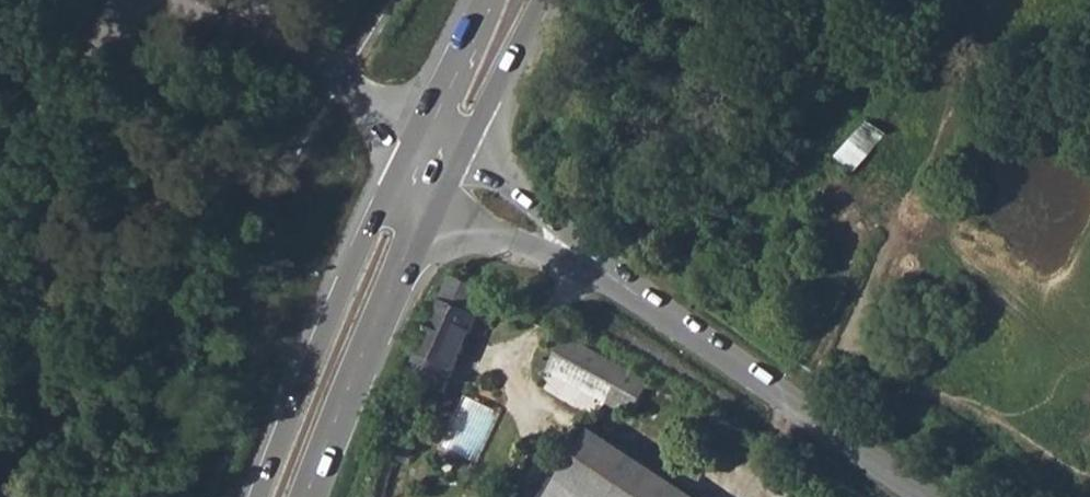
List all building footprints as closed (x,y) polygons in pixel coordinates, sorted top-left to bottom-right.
[(859,172),(890,134),(871,118),(840,156),(859,172)] [(459,359),(483,300),(448,283),(408,378),(444,394),(459,359)] [(580,391),(607,406),(608,405),(625,375),(566,344),(544,386),(572,401),(580,391)] [(631,419),(649,388),(625,375),(608,405),(607,406),(631,419)] [(403,399),(417,404),(423,385),(408,378),(408,379),(403,399)] [(445,449),(479,463),(497,427),(462,409),(445,449)] [(576,496),(684,496),(591,438),(562,488),(576,496)] [(546,490),(538,485),(531,496),(542,496),(546,490)] [(562,488),(553,494),(546,490),(542,496),(576,496),(562,488)]
